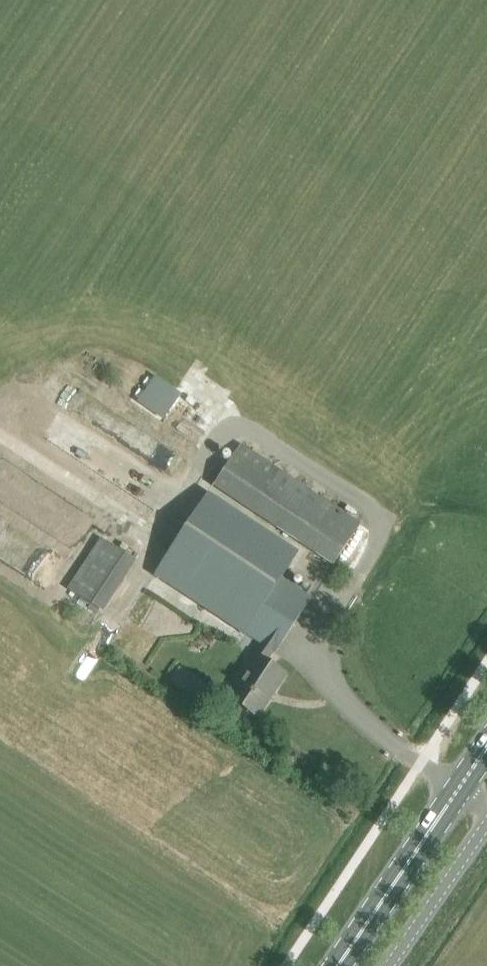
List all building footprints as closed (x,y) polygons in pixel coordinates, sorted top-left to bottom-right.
[(161,376),(140,400),(164,420),(185,395),(161,376)] [(218,488),(254,512),(334,564),(360,524),(280,472),(244,448),(218,488)] [(210,494),(156,574),(262,644),(245,670),(247,671),(229,698),(241,706),(258,717),(286,674),(266,661),(272,651),(276,653),(312,598),(281,577),(297,552),(210,494)] [(103,535),(70,589),(109,613),(142,559),(103,535)] [(102,647),(131,605),(121,598),(92,641),(102,647)]
